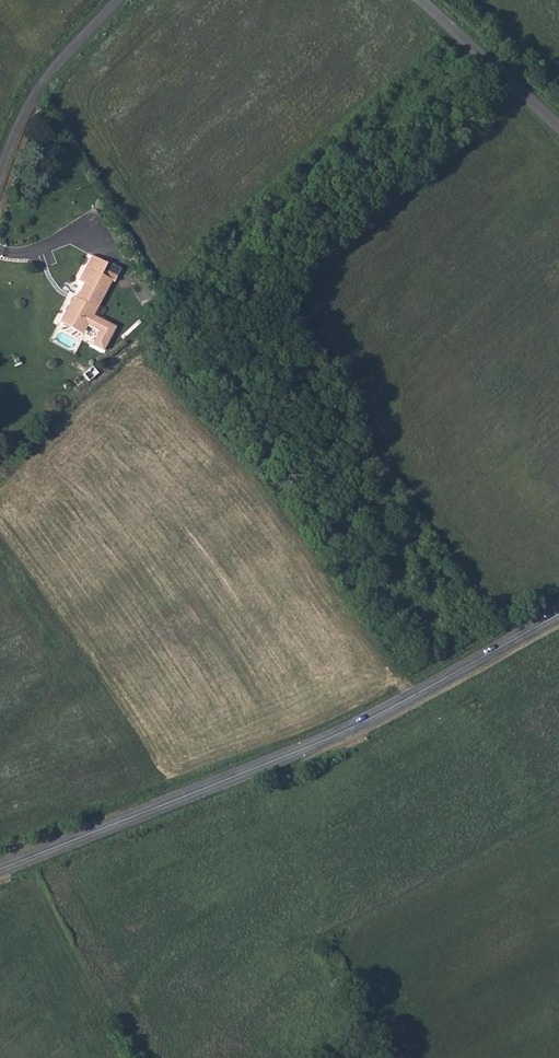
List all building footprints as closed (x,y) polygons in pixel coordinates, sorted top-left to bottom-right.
[(92,315),(109,280),(99,275),(84,266),(76,280),(83,284),(77,298),(74,302),(69,300),(63,314),(68,316),(64,324),(75,329),(81,317),(89,321),(88,325),(100,331),(105,321),(92,315)] [(99,275),(109,280),(113,283),(116,276),(102,268),(99,275)] [(59,322),(64,324),(68,316),(63,314),(59,322)] [(83,334),(88,325),(89,321),(81,317),(75,329),(83,334)]
